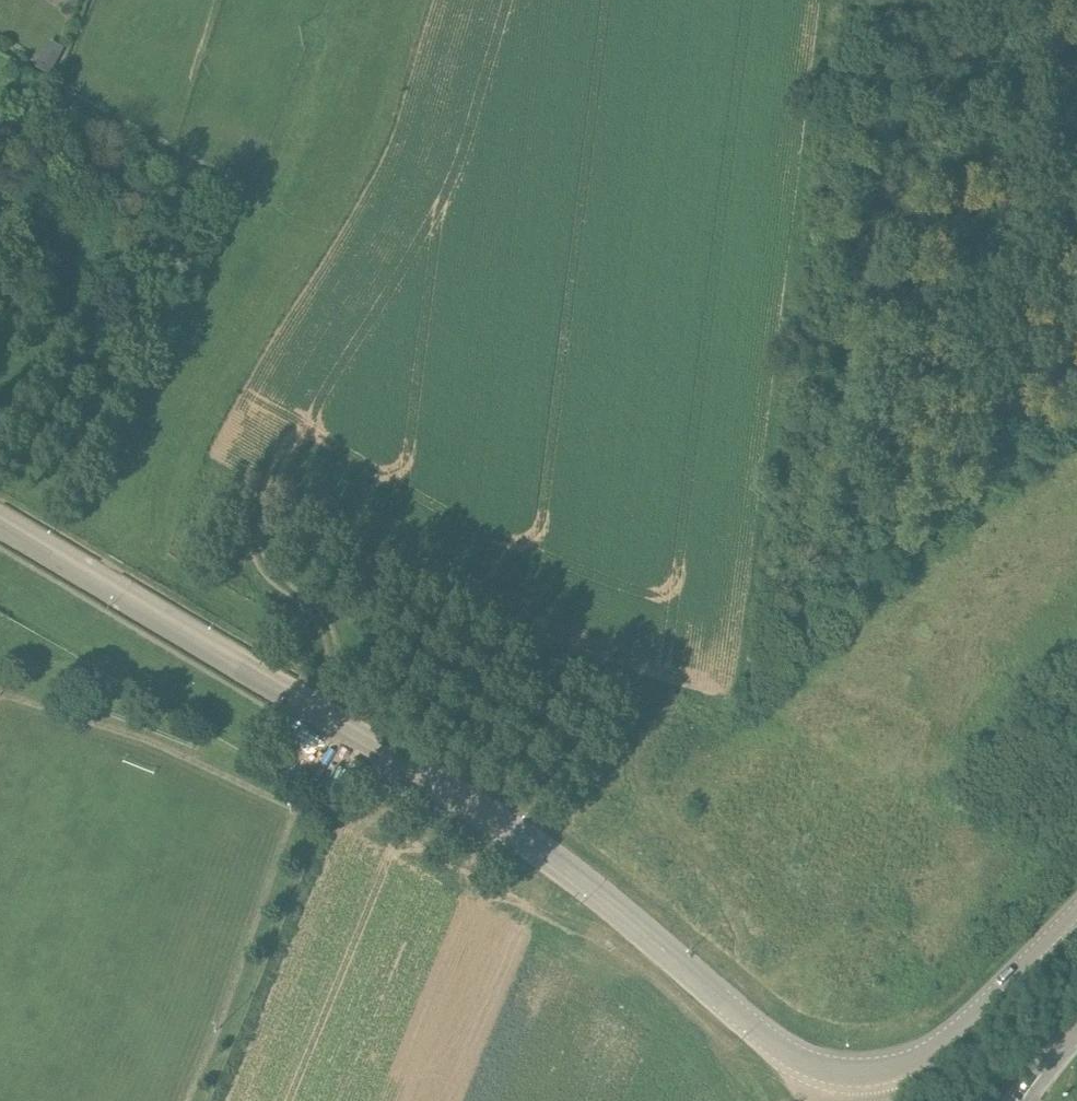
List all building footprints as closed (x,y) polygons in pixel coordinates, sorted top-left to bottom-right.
[(51,39),(38,66),(54,73),(66,46),(51,39)]
